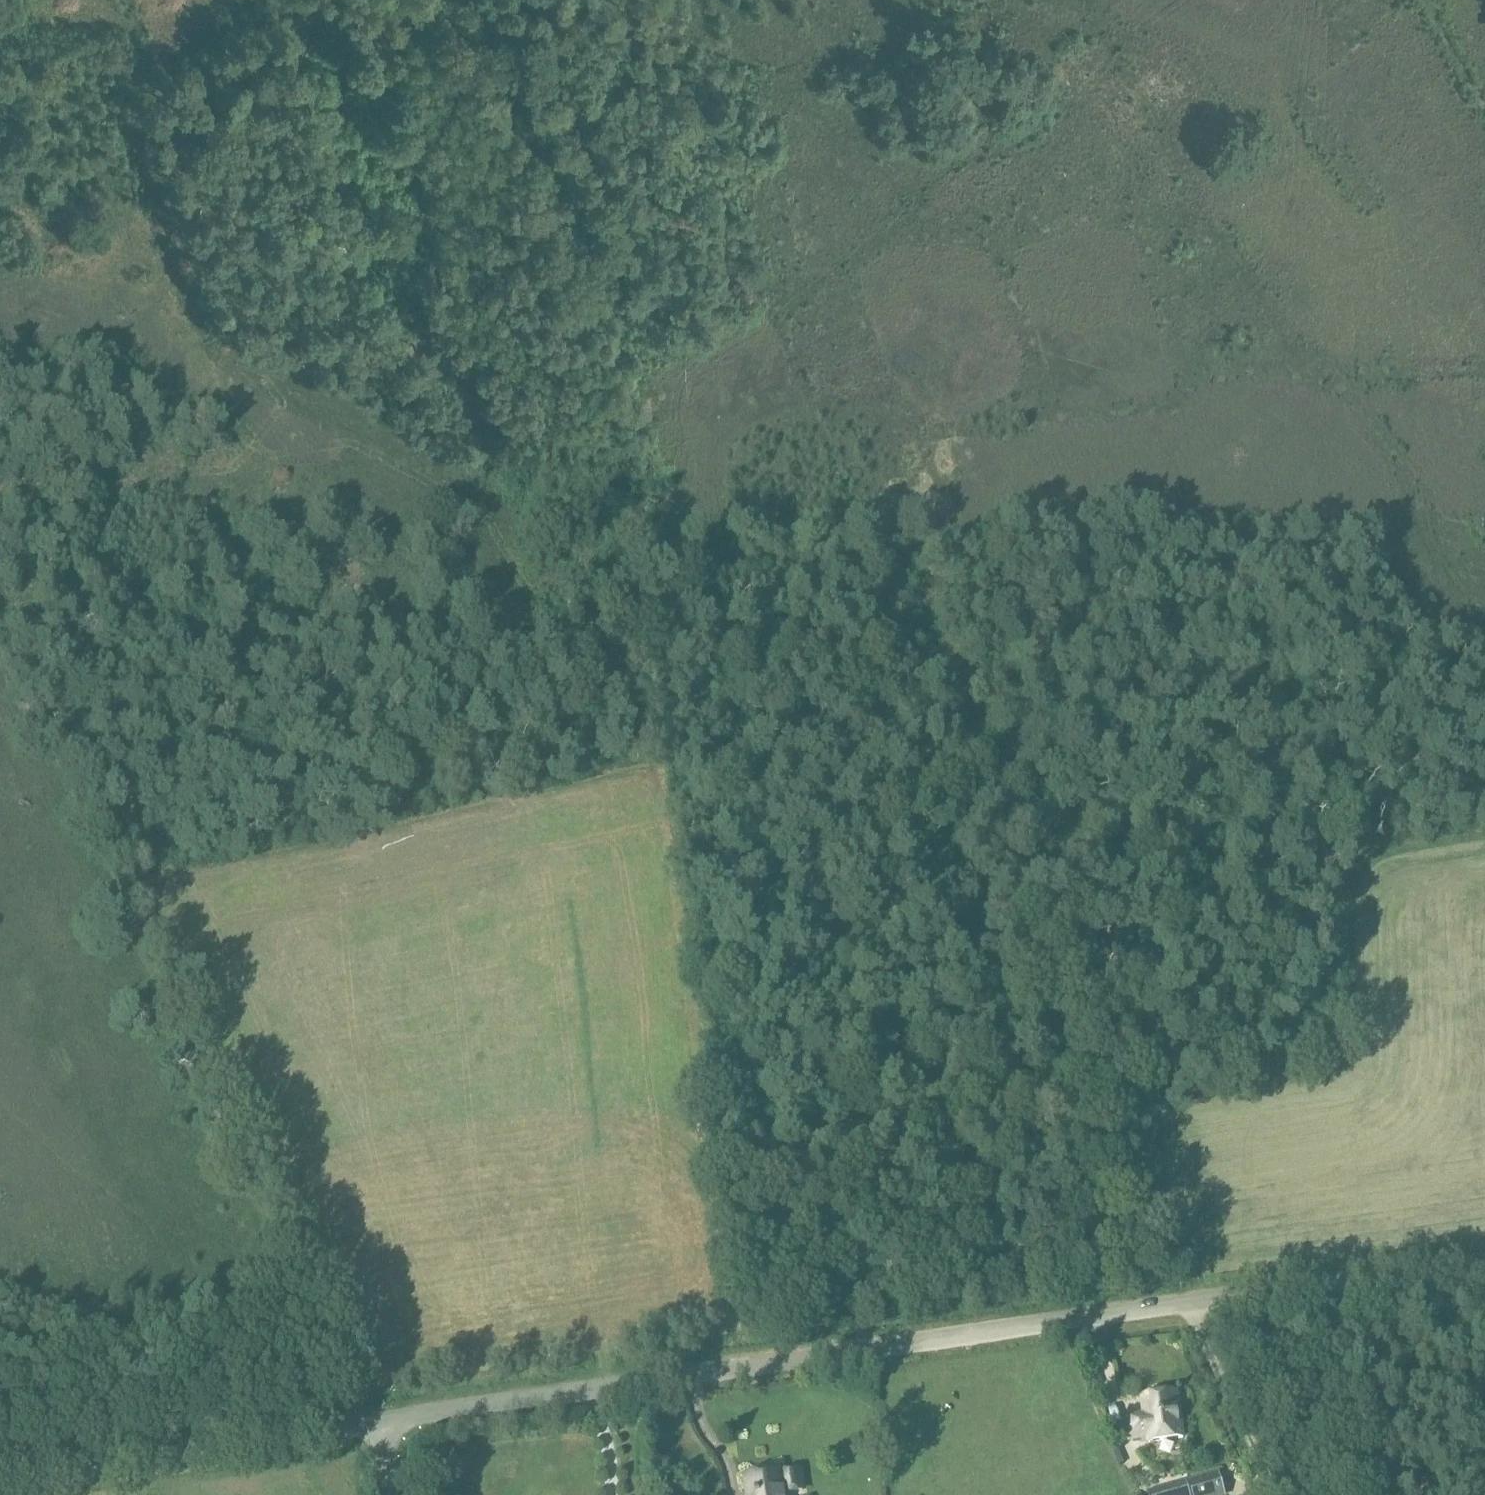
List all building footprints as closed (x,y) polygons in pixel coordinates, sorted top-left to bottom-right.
[(1186,1438),(1180,1394),(1145,1399),(1148,1418),(1138,1419),(1138,1417),(1132,1418),(1134,1439),(1150,1437),(1151,1443),(1186,1438)] [(791,1492),(803,1491),(800,1471),(785,1473),(784,1470),(742,1476),(745,1494),(792,1494),(791,1492)] [(1218,1473),(1188,1482),(1192,1494),(1225,1494),(1218,1473)] [(1148,1492),(1149,1494),(1190,1494),(1187,1482),(1148,1492)]
